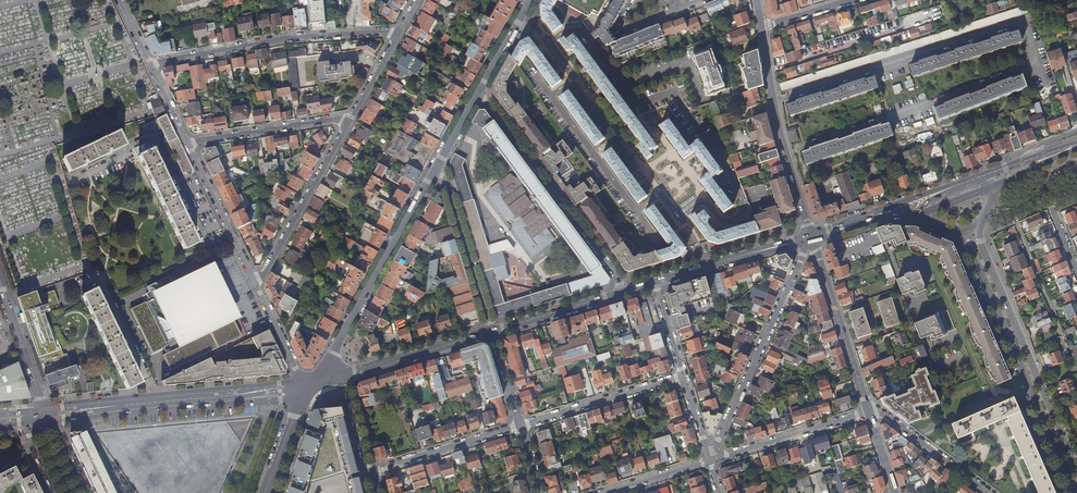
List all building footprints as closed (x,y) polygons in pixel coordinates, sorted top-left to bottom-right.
[(326,28),(326,22),(324,0),(310,0),(313,29),(326,28)] [(361,2),(363,27),(370,26),(370,20),(371,20),(371,12),(369,12),(369,4),(370,3),(375,0),(364,0),(361,2)] [(404,0),(394,0),(393,2),(394,3),(392,7),(399,11),(402,7),(404,3),(406,1),(404,0)] [(438,5),(429,0),(424,10),(432,15),(438,5)] [(491,19),(504,26),(517,3),(512,0),(501,0),(491,19)] [(540,7),(541,17),(553,33),(562,26),(553,14),(552,13),(552,11),(554,7),(566,14),(566,13),(578,20),(582,14),(579,13),(574,9),(570,7),(569,8),(564,5),(564,4),(558,0),(557,0),(544,0),(540,7)] [(625,4),(618,0),(615,0),(614,1),(613,0),(607,0),(607,1),(612,4),(607,14),(617,19),(625,4)] [(705,6),(709,15),(715,13),(714,10),(723,6),(729,3),(729,4),(739,0),(720,0),(705,6)] [(776,0),(764,0),(766,15),(771,18),(786,14),(783,3),(779,4),(781,9),(777,10),(777,7),(777,4),(776,4),(776,0)] [(795,0),(793,0),(792,0),(791,0),(788,0),(789,1),(783,3),(786,14),(797,10),(795,0)] [(873,4),(874,10),(880,8),(881,13),(887,11),(888,14),(892,12),(891,7),(888,0),(887,0),(880,2),(873,4)] [(986,6),(989,15),(998,12),(997,7),(1008,4),(1007,0),(1004,0),(993,4),(986,6)] [(745,12),(752,9),(751,3),(749,3),(749,4),(741,7),(743,13),(745,12)] [(823,70),(780,84),(782,91),(875,61),(948,38),(1033,11),(1030,4),(986,18),(956,28),(912,42),(867,56),(823,70)] [(873,4),(859,9),(861,14),(868,12),(875,10),(874,10),(873,4)] [(399,11),(392,7),(390,6),(388,5),(383,15),(393,21),(399,11)] [(305,9),(293,10),(294,15),(295,26),(295,28),(307,27),(306,21),(305,21),(304,15),(305,15),(305,9)] [(270,16),(272,27),(275,26),(282,25),(280,16),(282,16),(281,10),(279,10),(280,14),(271,15),(270,13),(269,13),(269,14),(269,16),(270,16)] [(747,17),(745,12),(743,13),(733,17),(733,18),(735,18),(738,27),(749,23),(747,17)] [(1068,22),(1076,19),(1076,12),(1066,16),(1068,22)] [(435,20),(424,13),(416,27),(428,34),(435,20)] [(706,13),(696,18),(699,24),(709,20),(706,13)] [(838,15),(834,17),(837,27),(841,26),(852,23),(848,13),(844,15),(844,13),(838,15)] [(259,28),(271,26),(269,16),(269,14),(257,16),(259,28)] [(617,19),(607,14),(598,30),(592,34),(598,42),(599,41),(597,39),(599,37),(604,43),(600,46),(602,48),(610,45),(617,42),(610,32),(617,19)] [(833,14),(814,19),(816,24),(831,20),(834,28),(835,28),(836,30),(838,29),(837,27),(834,17),(833,14)] [(284,28),(295,26),(294,15),(292,15),(292,16),(282,18),(284,28)] [(871,27),(879,25),(876,15),(871,17),(872,18),(869,19),(871,27)] [(504,26),(491,19),(485,16),(483,20),(487,22),(483,30),(493,36),(497,38),(504,26)] [(253,17),(238,19),(240,31),(246,30),(246,29),(255,27),(253,17)] [(452,22),(447,19),(446,18),(443,23),(449,26),(452,22)] [(683,18),(672,23),(675,32),(676,33),(688,28),(685,22),(683,18)] [(701,28),(699,24),(696,18),(685,22),(688,28),(689,32),(701,28)] [(487,22),(483,20),(478,28),(483,30),(487,22)] [(148,30),(148,33),(157,31),(163,30),(161,21),(145,24),(146,30),(148,30)] [(810,21),(796,25),(798,31),(803,29),(804,33),(812,30),(812,28),(810,21)] [(223,30),(226,43),(237,40),(233,22),(228,23),(229,29),(223,30)] [(671,22),(659,27),(664,37),(675,32),(672,23),(671,22)] [(195,37),(209,35),(207,25),(207,24),(193,26),(195,37)] [(213,24),(207,25),(209,35),(210,40),(216,39),(214,29),(211,30),(211,28),(214,28),(213,24)] [(659,27),(659,25),(635,34),(617,42),(610,45),(618,65),(667,45),(664,37),(659,27)] [(416,27),(414,26),(409,35),(417,40),(419,36),(425,39),(428,34),(416,27)] [(743,28),(729,34),(734,47),(748,41),(743,28)] [(917,28),(908,31),(911,39),(920,37),(918,32),(917,28)] [(489,43),(493,36),(483,30),(479,37),(489,43)] [(148,33),(143,34),(152,53),(159,55),(177,52),(175,39),(162,42),(157,31),(148,33)] [(910,66),(913,76),(1022,42),(1018,31),(998,38),(997,37),(994,38),(994,39),(961,49),(961,48),(958,49),(958,51),(934,58),(933,57),(930,58),(930,59),(910,66)] [(901,33),(884,38),(885,40),(887,40),(887,41),(890,40),(891,40),(896,39),(897,41),(903,40),(903,38),(909,36),(907,32),(901,33)] [(445,34),(441,41),(445,43),(449,36),(445,34)] [(658,147),(574,35),(566,40),(564,38),(559,41),(568,52),(574,54),(575,53),(578,58),(577,58),(584,67),(583,69),(586,74),(588,72),(595,81),(595,82),(600,89),(598,90),(601,95),(603,93),(610,103),(608,104),(611,108),(613,107),(619,114),(626,123),(624,125),(627,129),(629,128),(636,137),(637,137),(640,141),(639,142),(639,148),(647,159),(652,156),(650,153),(658,147)] [(822,35),(815,37),(817,44),(824,42),(822,35)] [(799,50),(801,49),(800,47),(799,44),(799,43),(797,36),(792,38),(796,51),(799,50)] [(489,43),(479,37),(475,45),(485,51),(489,43)] [(417,44),(407,38),(402,47),(404,48),(402,51),(408,54),(409,55),(411,52),(412,53),(417,44)] [(562,81),(558,76),(560,75),(557,71),(555,72),(541,53),(537,49),(529,38),(520,43),(512,58),(517,64),(519,67),(525,55),(529,57),(552,88),(562,81)] [(721,63),(711,38),(706,40),(694,44),(683,48),(684,51),(689,49),(707,96),(731,87),(723,67),(732,64),(740,85),(747,82),(750,90),(756,88),(763,85),(758,50),(755,51),(748,54),(721,63)] [(775,58),(786,54),(789,53),(788,51),(785,52),(785,53),(784,53),(779,39),(773,41),(774,49),(773,49),(775,58)] [(357,50),(363,49),(374,55),(378,47),(369,43),(369,44),(356,45),(357,50)] [(1059,43),(1044,48),(1052,70),(1056,68),(1056,70),(1062,68),(1062,66),(1066,65),(1059,43)] [(479,62),(485,51),(475,45),(473,44),(466,55),(472,58),(479,62)] [(453,48),(446,45),(445,46),(442,53),(440,56),(446,60),(453,48)] [(286,52),(287,58),(295,57),(306,56),(305,48),(299,49),(299,50),(286,52)] [(267,49),(256,51),(256,54),(259,66),(261,66),(261,64),(262,64),(261,59),(266,58),(265,54),(267,53),(267,49)] [(801,57),(799,50),(796,51),(793,52),(790,53),(789,53),(786,54),(788,63),(795,61),(794,60),(801,58),(801,57)] [(272,65),(273,68),(288,65),(287,58),(286,52),(286,51),(270,54),(271,59),(272,65)] [(1076,58),(1076,51),(1066,55),(1070,64),(1071,63),(1070,61),(1076,58)] [(259,66),(256,54),(246,56),(249,73),(260,71),(259,66)] [(409,55),(408,54),(406,57),(402,55),(397,64),(399,65),(403,67),(417,75),(424,63),(409,55)] [(508,81),(517,64),(512,58),(510,55),(494,84),(494,85),(493,85),(494,94),(495,94),(495,95),(507,113),(508,112),(511,115),(513,116),(522,128),(524,126),(527,130),(525,132),(534,144),(536,142),(539,146),(537,148),(541,154),(544,157),(542,159),(553,174),(556,172),(555,171),(558,168),(556,166),(573,153),(563,140),(556,145),(560,151),(556,154),(552,149),(551,150),(550,148),(550,147),(545,140),(544,141),(542,139),(543,138),(533,125),(532,126),(531,124),(532,123),(518,104),(516,106),(508,95),(511,92),(518,92),(517,82),(511,83),(508,81)] [(235,89),(229,56),(226,56),(227,60),(216,62),(217,65),(217,68),(218,72),(225,70),(229,92),(236,91),(235,89)] [(449,61),(455,65),(458,59),(452,56),(449,61)] [(245,67),(243,57),(232,59),(234,68),(245,67)] [(295,57),(287,58),(288,65),(290,87),(291,91),(297,90),(299,90),(295,57)] [(821,64),(822,68),(837,63),(836,60),(835,58),(827,60),(826,57),(819,59),(821,64)] [(466,65),(468,66),(465,71),(466,71),(475,76),(482,64),(479,62),(472,58),(468,65),(467,64),(466,65)] [(821,64),(819,59),(799,65),(801,71),(802,70),(801,68),(804,67),(805,70),(821,64)] [(329,61),(317,63),(319,80),(328,78),(328,81),(341,80),(340,77),(352,76),(350,62),(341,63),(341,65),(330,66),(329,61)] [(189,67),(189,63),(173,66),(164,68),(162,73),(168,87),(173,84),(171,79),(175,78),(174,71),(190,68),(189,67)] [(203,65),(189,67),(190,68),(190,72),(193,89),(194,89),(207,87),(207,84),(204,70),(203,65)] [(212,69),(204,70),(207,84),(212,83),(212,78),(218,77),(219,77),(218,72),(217,68),(217,65),(211,66),(212,69)] [(403,67),(399,65),(397,68),(393,66),(387,75),(388,75),(387,77),(389,78),(390,77),(396,80),(403,67)] [(795,71),(794,67),(785,70),(788,79),(797,76),(795,71)] [(441,74),(433,69),(430,74),(438,78),(441,74)] [(475,76),(466,71),(464,76),(459,73),(456,78),(470,86),(475,76)] [(955,101),(935,108),(939,119),(1025,87),(1021,76),(1001,84),(1000,83),(997,84),(997,85),(958,100),(958,99),(954,100),(955,101)] [(808,99),(787,105),(791,116),(878,88),(875,77),(854,84),(854,83),(850,84),(850,85),(811,98),(811,96),(807,97),(808,99)] [(403,86),(389,78),(382,90),(388,93),(396,98),(403,86)] [(447,92),(450,94),(458,99),(463,90),(451,84),(447,92)] [(540,86),(533,91),(566,136),(606,188),(639,233),(645,228),(540,86)] [(236,91),(237,96),(250,94),(248,87),(235,89),(236,91)] [(291,91),(290,87),(277,89),(278,99),(285,98),(286,103),(293,102),(291,92),(291,91)] [(382,90),(379,88),(374,97),(379,100),(383,102),(388,93),(382,90)] [(756,89),(756,88),(750,90),(738,94),(739,97),(744,96),(745,99),(746,99),(749,108),(756,106),(754,102),(760,100),(758,94),(759,93),(757,88),(756,89)] [(180,91),(177,92),(178,101),(183,101),(184,105),(187,104),(189,104),(188,100),(195,98),(194,89),(193,89),(190,90),(190,89),(180,91)] [(271,90),(263,92),(265,101),(272,100),(271,90)] [(573,97),(569,91),(559,98),(595,146),(604,139),(600,133),(602,131),(598,127),(597,129),(588,117),(590,116),(587,112),(585,113),(576,101),(578,100),(575,96),(573,97)] [(263,92),(254,93),(256,103),(265,101),(263,92)] [(458,99),(450,94),(443,105),(452,111),(458,99)] [(1061,99),(1067,117),(1076,113),(1071,94),(1060,97),(1061,99)] [(308,109),(308,111),(321,108),(320,102),(320,100),(319,97),(306,99),(308,109)] [(672,97),(642,107),(650,119),(676,110),(672,97)] [(325,101),(320,102),(321,108),(322,112),(332,110),(331,105),(332,105),(331,98),(325,99),(325,101)] [(157,116),(165,113),(159,99),(150,102),(157,116)] [(378,103),(372,100),(367,109),(376,115),(377,115),(382,105),(378,103)] [(419,106),(417,110),(428,116),(435,104),(427,100),(423,108),(419,106)] [(187,104),(189,117),(201,115),(199,102),(189,104),(187,104)] [(715,102),(708,104),(714,118),(720,116),(715,102)] [(281,118),(280,109),(279,105),(273,106),(273,104),(269,105),(272,120),(281,118)] [(246,105),(230,108),(232,122),(249,119),(246,105)] [(768,112),(767,106),(765,107),(751,111),(753,117),(768,112)] [(721,144),(707,107),(700,110),(715,147),(721,144)] [(376,115),(367,109),(361,120),(363,121),(361,125),(362,126),(369,130),(371,125),(370,125),(376,115)] [(505,302),(498,280),(509,277),(501,252),(491,255),(488,245),(487,242),(483,229),(474,199),(473,199),(462,165),(465,160),(455,154),(451,161),(450,166),(495,314),(501,317),(609,283),(610,278),(485,109),(479,110),(472,122),(484,129),(519,176),(525,184),(518,188),(516,185),(512,184),(507,188),(507,192),(509,195),(503,200),(504,201),(503,202),(500,199),(502,198),(502,197),(501,196),(501,194),(502,193),(502,192),(499,186),(493,191),(492,196),(508,217),(513,218),(516,215),(518,219),(515,221),(515,225),(533,250),(536,248),(536,245),(539,246),(547,240),(548,236),(546,234),(549,232),(546,228),(553,222),(593,275),(505,302)] [(264,110),(253,112),(254,122),(266,121),(264,110)] [(438,121),(447,127),(453,116),(444,111),(442,114),(441,113),(439,115),(441,116),(438,121)] [(769,120),(768,112),(753,117),(744,120),(753,148),(761,146),(762,145),(767,143),(774,141),(768,121),(769,120)] [(1046,123),(1043,113),(1028,118),(1032,128),(1046,123)] [(720,116),(714,118),(718,129),(730,124),(726,114),(720,116)] [(201,118),(201,115),(189,117),(187,118),(188,126),(198,124),(197,120),(201,119),(201,118)] [(191,169),(165,116),(145,125),(143,121),(137,124),(139,128),(141,133),(152,128),(154,131),(161,128),(165,136),(163,137),(166,143),(167,142),(182,174),(191,169)] [(213,119),(214,129),(225,127),(225,130),(228,129),(227,122),(224,123),(223,117),(213,119)] [(697,137),(682,117),(677,121),(692,142),(697,137)] [(1067,117),(1057,120),(1060,130),(1070,126),(1067,117)] [(417,125),(405,118),(403,122),(406,124),(402,132),(410,137),(417,125)] [(201,125),(202,131),(214,129),(213,119),(206,120),(206,124),(201,125)] [(427,131),(441,139),(447,127),(438,121),(434,119),(431,125),(425,121),(423,123),(424,125),(429,128),(427,131)] [(681,136),(669,120),(659,127),(663,132),(662,133),(665,137),(666,136),(676,149),(674,150),(678,155),(679,153),(684,159),(692,153),(695,157),(697,156),(706,168),(704,170),(707,174),(699,180),(704,186),(702,187),(705,191),(707,190),(717,203),(715,205),(718,209),(720,208),(724,213),(733,206),(721,190),(712,178),(718,174),(718,175),(723,171),(698,139),(694,142),(694,143),(689,147),(681,136)] [(1060,130),(1057,120),(1047,123),(1051,133),(1060,130)] [(803,154),(806,164),(893,135),(889,125),(869,132),(869,130),(865,132),(865,133),(826,146),(826,145),(822,146),(823,147),(803,154)] [(369,130),(362,126),(356,136),(363,140),(367,142),(373,132),(369,130)] [(1022,148),(1021,145),(1016,133),(1013,126),(1009,128),(1013,137),(1010,139),(1014,151),(1022,148)] [(313,138),(314,137),(319,146),(328,141),(322,132),(321,132),(320,129),(312,131),(313,138)] [(798,140),(795,129),(787,132),(790,142),(798,140)] [(1020,131),(1016,133),(1021,145),(1024,143),(1022,137),(1023,137),(1026,143),(1035,139),(1032,129),(1020,133),(1020,131)] [(402,132),(398,130),(392,142),(406,151),(413,139),(410,137),(402,132)] [(69,172),(124,146),(118,133),(62,159),(69,172)] [(363,140),(356,136),(354,134),(348,144),(358,149),(363,140)] [(421,143),(434,150),(439,142),(426,134),(424,138),(421,137),(420,139),(422,140),(421,143)] [(1010,153),(1014,151),(1010,139),(1008,134),(1004,136),(1005,139),(992,143),(995,152),(1008,148),(1010,153)] [(274,139),(273,136),(265,137),(267,152),(276,150),(275,150),(275,147),(274,140),(274,139)] [(288,136),(287,136),(287,138),(288,142),(288,144),(289,147),(299,146),(298,140),(297,140),(297,136),(288,137),(288,136)] [(274,140),(275,147),(282,146),(288,144),(288,142),(287,138),(274,140)] [(417,141),(413,139),(406,151),(410,153),(417,141)] [(984,146),(980,148),(985,158),(990,156),(989,153),(991,152),(986,140),(982,142),(984,146)] [(311,141),(305,151),(307,152),(315,157),(321,147),(319,146),(314,143),(311,141)] [(392,142),(388,141),(383,151),(407,165),(422,173),(427,163),(410,153),(406,151),(392,142)] [(421,143),(417,141),(410,153),(427,163),(434,150),(421,143)] [(610,146),(606,141),(599,147),(603,151),(610,146)] [(135,148),(153,187),(183,249),(197,243),(148,142),(135,148)] [(938,142),(928,146),(932,159),(943,156),(938,142)] [(257,145),(245,146),(246,155),(246,157),(258,155),(257,145)] [(357,151),(347,145),(342,154),(346,156),(346,158),(343,157),(342,159),(350,163),(351,161),(350,161),(352,158),(353,159),(357,151)] [(246,155),(245,146),(231,148),(232,152),(233,157),(246,155)] [(203,154),(207,164),(219,158),(221,157),(216,147),(205,149),(205,153),(203,154)] [(980,147),(972,150),(976,161),(978,160),(980,160),(985,158),(980,148),(980,147)] [(647,196),(619,159),(621,157),(618,153),(616,154),(612,148),(602,155),(638,203),(647,196)] [(770,151),(772,159),(779,157),(777,149),(770,151)] [(913,150),(903,153),(905,158),(915,155),(913,150)] [(307,152),(300,164),(304,166),(312,171),(319,159),(315,157),(307,152)] [(926,152),(919,155),(922,165),(930,163),(926,152)] [(282,153),(276,154),(277,159),(278,167),(282,165),(287,161),(287,160),(283,160),(282,153)] [(967,169),(977,165),(973,155),(969,156),(968,153),(963,155),(964,158),(963,158),(964,159),(963,159),(964,164),(965,164),(967,169)] [(297,155),(291,159),(295,161),(298,163),(301,157),(300,157),(297,155)] [(772,159),(763,162),(765,166),(780,161),(779,157),(772,159)] [(207,164),(213,177),(224,171),(225,171),(219,158),(207,164)] [(264,166),(266,176),(278,167),(277,159),(273,160),(274,164),(264,166)] [(350,163),(342,159),(337,167),(347,173),(352,164),(350,163)] [(672,169),(678,165),(674,159),(668,164),(672,169)] [(874,162),(861,167),(864,174),(877,170),(874,162)] [(651,170),(655,176),(665,170),(661,163),(651,170)] [(399,175),(380,164),(373,176),(381,181),(385,174),(399,182),(398,184),(406,189),(404,194),(408,196),(415,184),(399,175)] [(737,176),(738,179),(759,172),(758,168),(757,164),(735,171),(737,176)] [(282,165),(278,167),(288,173),(290,169),(282,165)] [(403,168),(399,175),(415,184),(419,177),(422,173),(407,165),(405,169),(404,168),(403,168)] [(785,176),(781,165),(771,168),(774,180),(785,176)] [(308,180),(313,171),(312,171),(304,166),(299,175),(308,180)] [(922,176),(925,185),(937,180),(934,170),(933,170),(930,170),(930,171),(930,173),(922,176)] [(213,177),(219,189),(230,184),(224,171),(213,177)] [(841,194),(843,199),(847,210),(860,206),(847,171),(835,176),(839,187),(839,188),(841,194)] [(556,172),(553,174),(565,190),(568,188),(556,172)] [(342,178),(334,173),(333,175),(331,174),(325,184),(334,188),(338,180),(340,181),(342,178)] [(518,188),(525,184),(519,176),(516,178),(510,174),(499,181),(489,189),(488,196),(505,219),(513,220),(512,228),(532,255),(554,239),(549,232),(546,234),(548,236),(547,240),(539,246),(536,245),(536,248),(533,250),(515,225),(515,221),(518,219),(516,215),(513,218),(508,217),(492,196),(493,191),(499,186),(502,192),(502,193),(501,194),(501,196),(502,197),(502,198),(500,199),(503,202),(504,201),(503,200),(509,195),(507,192),(507,188),(512,184),(516,185),(518,188)] [(907,175),(897,178),(900,188),(910,185),(907,175)] [(303,181),(293,176),(288,185),(297,191),(303,181)] [(381,181),(373,176),(366,188),(365,190),(371,194),(377,197),(379,193),(372,189),(376,183),(382,187),(385,183),(381,181)] [(670,195),(673,193),(678,200),(692,190),(682,176),(665,189),(670,195)] [(747,219),(754,216),(753,214),(748,203),(748,202),(746,198),(746,196),(743,190),(738,179),(737,176),(730,179),(747,219)] [(764,214),(754,217),(756,221),(760,232),(782,225),(778,215),(795,209),(785,176),(774,180),(769,181),(777,206),(775,207),(763,210),(764,214)] [(596,207),(591,199),(590,200),(584,193),(589,190),(593,196),(600,191),(590,177),(574,190),(571,187),(569,189),(568,188),(565,190),(576,205),(578,203),(581,207),(581,206),(587,215),(588,214),(590,217),(589,217),(601,233),(602,233),(604,235),(603,236),(611,246),(610,247),(610,248),(622,264),(621,264),(626,271),(630,272),(663,261),(657,252),(656,251),(655,250),(653,248),(652,246),(649,249),(652,252),(644,255),(644,254),(641,255),(641,254),(637,256),(634,257),(630,252),(630,251),(621,239),(619,239),(618,237),(618,236),(612,229),(613,228),(611,225),(610,225),(599,210),(597,206),(596,207)] [(880,180),(867,184),(871,197),(884,192),(880,180)] [(767,182),(775,207),(777,206),(769,181),(767,182)] [(219,189),(225,202),(237,196),(231,183),(230,184),(219,189)] [(271,195),(273,196),(277,188),(280,189),(282,185),(278,183),(275,187),(271,195)] [(816,221),(847,210),(843,199),(834,202),(835,204),(821,208),(814,183),(809,184),(804,186),(802,186),(806,199),(813,219),(816,221)] [(871,197),(867,184),(862,186),(864,194),(858,196),(860,201),(872,198),(871,197)] [(277,188),(273,196),(284,202),(287,197),(288,195),(289,196),(293,198),(296,193),(282,185),(280,189),(277,188)] [(321,185),(316,194),(319,196),(318,199),(324,202),(325,203),(326,200),(323,198),(328,189),(321,185)] [(837,196),(841,194),(839,188),(839,187),(833,190),(834,194),(837,196)] [(400,210),(408,196),(404,194),(394,188),(392,193),(395,195),(395,196),(392,195),(390,198),(393,200),(390,204),(400,210)] [(371,194),(365,190),(363,193),(358,203),(364,206),(371,194)] [(244,209),(247,208),(241,194),(237,196),(225,202),(232,215),(244,209)] [(314,197),(310,205),(311,206),(309,210),(317,214),(324,202),(318,199),(314,197)] [(273,207),(272,210),(280,215),(281,212),(285,214),(286,211),(287,212),(290,207),(276,199),(272,207),(273,207)] [(390,204),(381,199),(376,207),(377,209),(379,210),(383,213),(382,216),(394,223),(400,210),(390,204)] [(682,199),(675,204),(679,209),(681,209),(686,205),(682,199)] [(259,203),(259,202),(250,206),(253,210),(253,214),(255,215),(255,221),(259,219),(259,203)] [(443,208),(432,202),(424,216),(421,214),(417,220),(426,225),(428,220),(434,224),(443,208)] [(686,248),(654,205),(644,212),(668,244),(669,248),(657,252),(663,261),(679,256),(686,248)] [(253,222),(254,221),(252,218),(250,220),(248,216),(249,215),(248,213),(246,213),(244,209),(232,215),(239,229),(240,228),(253,222)] [(317,214),(309,210),(305,218),(306,218),(304,222),(313,227),(319,215),(317,214)] [(695,213),(690,217),(708,241),(719,245),(760,232),(756,221),(750,223),(749,221),(717,231),(714,227),(712,229),(708,223),(710,224),(711,220),(709,220),(710,218),(705,210),(697,216),(695,213)] [(1068,225),(1076,221),(1076,220),(1074,212),(1075,212),(1074,210),(1073,211),(1073,212),(1064,215),(1068,225)] [(272,214),(267,222),(276,227),(281,219),(272,214)] [(1031,217),(1025,220),(1030,230),(1046,223),(1045,219),(1041,220),(1039,214),(1031,217)] [(394,223),(382,216),(377,225),(388,232),(394,223)] [(417,220),(410,234),(423,242),(425,243),(431,232),(433,229),(426,225),(417,220)] [(253,222),(240,228),(244,236),(253,231),(252,227),(254,226),(253,222)] [(379,249),(387,234),(366,223),(364,227),(366,229),(361,239),(379,249)] [(1069,226),(1072,235),(1076,233),(1076,223),(1069,226)] [(277,229),(268,224),(262,236),(268,240),(270,237),(272,238),(277,229)] [(879,228),(876,229),(882,245),(885,243),(892,240),(895,246),(906,242),(902,233),(900,227),(886,226),(879,228)] [(302,227),(297,235),(307,241),(311,233),(302,227)] [(442,243),(447,241),(455,239),(452,227),(443,229),(437,232),(434,231),(431,232),(425,243),(431,246),(442,243)] [(910,252),(915,255),(908,235),(908,234),(906,229),(907,228),(913,230),(913,229),(916,231),(926,232),(915,227),(900,227),(902,233),(906,242),(910,252)] [(983,391),(1010,380),(1002,361),(1001,361),(997,353),(998,352),(987,328),(986,328),(983,321),(984,321),(973,295),(972,295),(969,288),(970,288),(964,274),(963,275),(959,266),(960,266),(951,245),(941,241),(935,236),(926,232),(916,231),(913,229),(913,230),(907,228),(906,229),(908,234),(908,235),(915,255),(926,259),(935,282),(983,391)] [(1037,233),(1041,242),(1051,238),(1047,229),(1037,233)] [(327,235),(320,231),(318,235),(325,239),(327,235)] [(423,242),(410,234),(403,246),(412,251),(415,246),(417,243),(421,245),(423,242)] [(307,241),(297,235),(293,244),(299,247),(296,252),(300,254),(302,255),(305,250),(302,249),(307,241)] [(252,237),(245,240),(247,243),(248,242),(255,257),(264,253),(257,238),(256,238),(255,236),(252,237)] [(1002,361),(1010,380),(1012,379),(982,312),(974,293),(952,243),(935,236),(941,241),(951,245),(960,266),(959,266),(963,275),(964,274),(970,288),(969,288),(972,295),(973,295),(984,321),(983,321),(986,328),(987,328),(998,352),(997,353),(1001,361),(1002,361)] [(1054,238),(1045,242),(1049,251),(1058,248),(1054,238)] [(459,252),(455,239),(447,241),(442,243),(446,256),(450,255),(459,252)] [(508,239),(488,245),(491,255),(501,252),(514,248),(508,239)] [(349,240),(346,246),(362,255),(372,260),(377,252),(367,247),(366,249),(349,240)] [(1003,246),(1008,258),(1019,254),(1014,242),(1003,246)] [(841,254),(839,248),(837,243),(832,244),(827,246),(824,253),(829,271),(834,269),(840,267),(836,255),(841,254)] [(1030,252),(1042,247),(1041,245),(1043,244),(1042,243),(1041,243),(1040,243),(1028,248),(1029,250),(1030,252)] [(872,249),(874,255),(885,252),(882,245),(872,249)] [(412,251),(403,246),(395,260),(407,267),(408,268),(416,254),(412,251)] [(296,252),(291,249),(285,260),(294,265),(300,254),(296,252)] [(1061,257),(1058,250),(1049,254),(1052,261),(1049,263),(1051,268),(1053,267),(1063,262),(1061,257)] [(438,259),(430,261),(428,279),(426,290),(426,293),(446,287),(450,286),(468,280),(459,252),(450,255),(454,266),(455,266),(459,278),(455,279),(454,276),(443,280),(436,276),(438,259)] [(322,266),(330,271),(334,263),(347,270),(349,268),(351,269),(352,271),(352,272),(351,271),(349,274),(350,275),(347,280),(358,286),(365,273),(353,266),(349,264),(346,262),(330,253),(322,266)] [(786,253),(774,256),(774,259),(777,262),(776,263),(781,269),(782,268),(785,271),(787,272),(793,261),(786,253)] [(1021,270),(1025,269),(1022,261),(1025,260),(1022,254),(1009,259),(1012,266),(1012,267),(1015,273),(1021,270)] [(357,258),(353,266),(365,273),(372,260),(362,255),(360,258),(359,258),(358,258),(357,258)] [(407,267),(395,260),(388,272),(406,282),(410,276),(405,273),(406,272),(405,271),(407,267)] [(293,269),(280,261),(275,270),(288,278),(293,269)] [(757,261),(746,264),(750,276),(761,272),(757,261)] [(818,279),(812,263),(807,262),(802,273),(806,273),(809,273),(809,275),(809,279),(818,279)] [(1068,268),(1065,262),(1063,262),(1053,267),(1055,272),(1055,273),(1068,268)] [(742,266),(732,269),(736,281),(750,277),(750,276),(746,264),(742,266)] [(849,275),(846,267),(848,266),(847,264),(840,267),(834,269),(837,279),(849,275)] [(890,264),(883,267),(887,279),(888,279),(895,276),(890,264)] [(230,341),(230,342),(241,336),(234,320),(232,321),(232,320),(231,321),(205,267),(206,267),(206,266),(172,282),(169,276),(160,280),(164,286),(159,289),(155,291),(154,290),(146,294),(149,301),(146,302),(145,302),(130,309),(152,354),(163,348),(166,353),(162,355),(170,370),(170,371),(171,371),(170,370),(186,362),(204,354),(230,341)] [(1026,292),(1035,288),(1032,281),(1031,279),(1035,277),(1031,267),(1028,268),(1025,269),(1021,270),(1026,281),(1022,282),(1025,289),(1013,293),(1014,297),(1026,292)] [(1068,268),(1055,273),(1058,280),(1067,276),(1071,274),(1068,268)] [(737,285),(734,277),(727,279),(724,271),(719,273),(722,281),(725,280),(727,288),(737,285)] [(279,295),(276,289),(279,288),(279,285),(276,285),(280,277),(272,272),(266,283),(266,289),(271,300),(275,297),(279,295)] [(406,282),(388,272),(382,284),(394,291),(399,281),(400,282),(401,284),(403,285),(399,294),(415,303),(425,295),(426,293),(422,291),(406,282)] [(899,279),(896,280),(897,283),(900,288),(902,295),(906,294),(912,291),(914,295),(925,290),(924,286),(918,272),(899,279)] [(725,291),(722,281),(719,273),(713,275),(719,293),(725,291)] [(298,287),(304,291),(311,279),(304,275),(298,287)] [(720,297),(719,293),(713,275),(706,277),(707,280),(710,291),(713,299),(720,297)] [(784,280),(774,276),(771,275),(769,279),(772,280),(769,288),(776,291),(778,286),(780,287),(784,280)] [(1058,280),(1055,281),(1061,293),(1070,289),(1072,288),(1070,284),(1068,285),(1066,281),(1069,280),(1067,276),(1058,280)] [(707,280),(706,277),(702,278),(693,281),(669,289),(666,294),(667,300),(670,309),(672,315),(674,315),(679,313),(679,316),(677,317),(680,329),(690,326),(691,326),(704,322),(703,320),(705,319),(704,317),(702,317),(702,315),(695,317),(691,320),(688,315),(688,314),(682,316),(681,313),(684,312),(685,310),(683,305),(710,298),(712,304),(714,304),(713,301),(713,299),(710,291),(707,280)] [(822,292),(818,279),(809,279),(807,286),(811,295),(822,292)] [(347,280),(346,280),(340,291),(344,294),(345,292),(353,296),(358,286),(347,280)] [(477,311),(468,280),(450,286),(459,315),(475,310),(476,311),(477,311)] [(287,291),(289,288),(291,285),(292,284),(290,283),(288,282),(287,281),(285,284),(283,288),(286,290),(284,293),(286,294),(287,291)] [(394,291),(382,284),(375,296),(384,301),(386,302),(388,303),(390,300),(391,300),(392,297),(391,296),(394,291)] [(844,284),(835,287),(837,295),(846,292),(844,284)] [(19,295),(24,293),(21,286),(15,288),(19,295)] [(1035,288),(1026,292),(1028,298),(1028,297),(1030,301),(1039,297),(1035,288)] [(804,297),(801,296),(803,293),(795,289),(791,298),(802,303),(804,297)] [(36,290),(17,297),(37,357),(60,349),(48,323),(43,325),(39,316),(43,314),(42,311),(58,305),(53,290),(38,296),(36,290)] [(140,382),(95,290),(82,296),(84,301),(127,389),(140,382)] [(336,293),(330,290),(327,296),(332,299),(336,293)] [(772,306),(776,298),(764,292),(761,291),(760,294),(767,297),(765,303),(772,306)] [(852,291),(838,296),(841,306),(851,302),(853,302),(852,298),(852,295),(853,295),(852,291)] [(1063,295),(1067,305),(1075,301),(1072,293),(1071,291),(1063,295)] [(282,292),(280,296),(279,295),(275,297),(276,298),(273,300),(275,304),(276,304),(275,307),(276,311),(280,305),(286,294),(284,293),(282,292)] [(828,310),(822,292),(811,295),(813,302),(809,302),(809,317),(816,314),(828,310)] [(298,301),(286,294),(280,305),(284,307),(283,310),(288,312),(286,315),(289,317),(297,302),(298,301)] [(331,306),(343,313),(350,301),(340,296),(339,299),(338,299),(337,300),(338,300),(336,304),(333,303),(334,302),(326,298),(324,302),(331,306)] [(384,301),(375,296),(367,310),(379,317),(383,308),(383,307),(381,306),(384,301)] [(430,297),(426,298),(430,311),(434,310),(430,297)] [(649,337),(639,304),(637,298),(622,302),(626,314),(637,311),(636,313),(639,321),(636,322),(641,339),(643,338),(646,338),(649,337)] [(891,298),(877,302),(885,328),(900,324),(899,323),(900,323),(900,322),(899,322),(891,298)] [(1050,301),(1054,311),(1058,309),(1055,300),(1050,301)] [(1064,306),(1070,319),(1074,317),(1076,316),(1076,304),(1076,301),(1064,306)] [(626,314),(622,302),(609,306),(613,318),(614,322),(615,324),(618,323),(617,317),(623,315),(624,319),(627,318),(626,314)] [(656,335),(646,302),(639,304),(649,337),(656,335)] [(770,311),(760,306),(755,304),(752,310),(758,312),(757,314),(759,316),(760,314),(767,317),(770,311)] [(325,318),(337,324),(343,313),(331,306),(325,318)] [(613,318),(609,306),(596,310),(600,321),(600,322),(613,318)] [(849,313),(857,339),(871,334),(863,308),(849,313)] [(742,314),(730,309),(726,320),(738,325),(742,314)] [(379,317),(367,310),(359,324),(371,331),(372,332),(376,324),(375,323),(379,317)] [(600,321),(596,310),(586,313),(588,320),(585,321),(587,325),(597,322),(600,321)] [(791,310),(785,324),(794,328),(800,314),(791,310)] [(833,326),(828,310),(816,314),(820,325),(809,329),(808,334),(830,327),(833,326)] [(917,323),(914,324),(914,325),(916,328),(920,339),(924,338),(929,336),(930,340),(955,330),(947,311),(917,323)] [(1032,319),(1033,324),(1049,318),(1046,312),(1034,317),(1034,318),(1032,319)] [(448,314),(436,318),(440,329),(452,326),(448,314)] [(569,335),(567,327),(570,326),(573,334),(588,330),(587,325),(585,321),(583,314),(551,324),(556,339),(557,339),(557,341),(559,343),(560,343),(561,344),(562,344),(563,343),(565,343),(566,342),(564,337),(569,335)] [(316,334),(328,341),(337,324),(325,318),(316,334)] [(1049,318),(1033,324),(1036,329),(1042,327),(1042,326),(1043,328),(1049,326),(1048,324),(1049,324),(1050,323),(1049,318)] [(384,328),(390,323),(382,319),(380,322),(379,325),(384,328)] [(428,321),(417,324),(420,335),(432,332),(428,321)] [(290,332),(293,340),(299,331),(300,329),(301,326),(302,325),(296,322),(290,332)] [(618,335),(615,324),(614,322),(608,324),(612,337),(618,335)] [(794,328),(785,324),(783,327),(795,332),(796,329),(794,328)] [(690,326),(680,329),(684,339),(693,336),(690,326)] [(740,327),(737,334),(742,336),(745,329),(741,328),(740,327)] [(838,340),(836,334),(833,335),(832,332),(830,327),(820,331),(824,344),(829,343),(838,340)] [(1076,331),(1074,327),(1063,331),(1064,335),(1065,335),(1076,331)] [(412,340),(408,328),(400,330),(398,331),(402,343),(412,340)] [(751,343),(755,334),(752,332),(746,330),(745,329),(742,336),(737,334),(735,339),(743,343),(745,338),(747,339),(746,341),(751,343)] [(189,368),(185,370),(184,371),(184,372),(184,373),(183,373),(182,371),(163,381),(163,386),(195,382),(212,378),(215,377),(216,381),(229,379),(249,377),(270,375),(285,374),(286,368),(267,330),(206,360),(189,368)] [(303,365),(314,366),(328,341),(316,334),(311,343),(313,343),(308,352),(306,351),(306,346),(299,331),(293,340),(292,343),(303,365)] [(786,339),(789,332),(785,331),(784,333),(780,331),(778,336),(786,339)] [(664,346),(660,333),(656,335),(649,337),(650,340),(651,343),(652,346),(653,350),(654,349),(664,346)] [(904,333),(893,337),(898,349),(908,344),(904,333)] [(525,375),(518,352),(517,347),(520,346),(519,341),(517,334),(506,338),(504,343),(514,378),(523,375),(525,375)] [(375,340),(373,335),(368,337),(372,352),(381,349),(378,339),(375,340)] [(534,343),(532,335),(522,338),(524,347),(532,344),(537,359),(540,358),(539,356),(535,343),(534,343)] [(596,356),(590,335),(587,336),(568,341),(569,343),(566,344),(567,345),(551,350),(552,352),(556,365),(557,368),(564,366),(583,360),(596,356)] [(635,341),(633,336),(625,338),(625,337),(619,339),(620,339),(621,345),(628,343),(635,341)] [(786,339),(778,336),(774,345),(781,347),(780,349),(783,350),(784,346),(782,345),(783,342),(788,345),(790,341),(786,339)] [(703,350),(699,337),(686,341),(690,354),(703,350)] [(648,344),(647,341),(646,338),(643,338),(646,347),(650,346),(652,346),(651,343),(648,344)] [(551,350),(549,340),(547,341),(548,343),(541,346),(538,339),(534,340),(535,343),(539,356),(544,355),(552,352),(551,350)] [(621,345),(620,339),(613,341),(616,350),(622,348),(621,345)] [(746,350),(748,347),(740,344),(734,341),(730,348),(734,350),(739,352),(746,356),(748,351),(746,350)] [(734,350),(730,348),(717,342),(717,346),(716,348),(729,354),(732,355),(734,350)] [(630,352),(628,343),(621,345),(622,348),(625,358),(636,355),(637,355),(636,350),(630,352)] [(831,350),(829,343),(824,344),(822,345),(826,358),(829,357),(827,351),(831,350)] [(486,400),(503,396),(489,351),(488,348),(483,345),(481,346),(481,345),(461,352),(465,364),(474,362),(479,376),(477,376),(482,392),(483,391),(486,400)] [(826,358),(822,345),(815,347),(808,349),(808,364),(826,358)] [(923,345),(914,349),(915,351),(917,349),(918,349),(922,358),(927,356),(923,345)] [(667,356),(664,346),(654,349),(657,358),(648,361),(650,365),(651,365),(661,362),(659,358),(667,356)] [(862,350),(867,367),(877,363),(876,358),(872,346),(862,350)] [(842,353),(840,347),(831,350),(827,351),(829,357),(833,356),(842,353)] [(60,349),(37,357),(48,386),(55,384),(57,389),(71,382),(69,378),(79,375),(75,365),(71,366),(66,353),(63,354),(60,349)] [(782,359),(779,358),(781,355),(771,351),(766,360),(776,365),(778,362),(780,363),(782,359)] [(1059,351),(1048,356),(1053,367),(1064,363),(1059,351)] [(465,364),(461,352),(449,355),(454,371),(466,367),(465,364)] [(611,357),(609,352),(596,356),(598,361),(611,357)] [(741,375),(749,357),(746,356),(739,352),(735,360),(734,359),(733,361),(735,361),(734,363),(733,362),(732,363),(733,364),(730,370),(738,374),(741,375)] [(847,366),(842,353),(833,356),(836,365),(831,367),(833,371),(847,366)] [(204,354),(186,362),(189,368),(206,360),(204,354)] [(544,355),(539,356),(540,358),(543,369),(547,368),(544,355)] [(707,366),(703,355),(692,359),(695,370),(707,366)] [(867,367),(862,369),(864,377),(871,375),(870,373),(895,363),(894,362),(894,360),(895,360),(894,358),(895,358),(895,356),(893,357),(890,358),(877,363),(867,367)] [(893,365),(895,369),(906,364),(911,362),(915,361),(913,356),(898,362),(899,362),(893,365)] [(673,365),(671,358),(661,362),(651,365),(653,370),(660,368),(661,372),(670,369),(669,366),(673,365)] [(447,399),(436,363),(435,360),(422,363),(425,375),(432,373),(432,375),(434,374),(434,373),(436,372),(437,375),(433,376),(440,401),(447,399)] [(773,373),(776,365),(766,360),(763,369),(773,373)] [(473,391),(469,378),(448,384),(446,379),(448,378),(444,363),(439,365),(438,362),(436,363),(447,399),(456,396),(460,395),(473,391)] [(425,375),(422,363),(409,367),(412,378),(414,378),(415,382),(419,381),(418,377),(420,376),(421,380),(424,379),(423,375),(425,375)] [(16,400),(29,399),(17,364),(2,371),(16,400)] [(640,368),(639,364),(628,367),(631,377),(635,376),(636,377),(638,376),(638,375),(642,374),(640,368)] [(735,379),(738,374),(730,370),(729,370),(718,365),(716,364),(715,368),(723,371),(723,370),(726,371),(722,380),(727,382),(728,381),(730,382),(732,377),(735,379)] [(631,377),(628,367),(627,365),(618,367),(622,380),(631,377)] [(653,370),(651,365),(650,365),(640,368),(642,374),(646,372),(653,370)] [(710,377),(707,366),(695,370),(698,380),(710,377)] [(411,383),(410,379),(412,378),(409,367),(395,371),(399,383),(401,382),(402,386),(411,383)] [(894,393),(880,399),(879,399),(877,401),(908,424),(922,419),(919,411),(916,412),(914,407),(922,404),(922,406),(929,403),(930,407),(939,403),(934,391),(932,392),(926,376),(929,375),(926,368),(915,372),(916,374),(911,376),(915,387),(907,391),(908,393),(896,398),(894,393)] [(8,401),(16,400),(2,371),(0,372),(0,384),(8,401)] [(399,383),(395,371),(376,378),(378,387),(380,391),(396,387),(400,386),(399,383)] [(613,382),(611,373),(602,376),(605,384),(613,382)] [(534,386),(533,382),(530,382),(529,379),(525,380),(523,375),(514,378),(517,386),(526,384),(527,388),(533,386),(534,386)] [(564,379),(568,393),(583,388),(579,375),(564,379)] [(605,384),(602,376),(602,375),(594,378),(595,379),(594,379),(594,381),(594,382),(595,387),(605,384)] [(776,383),(762,376),(757,387),(771,393),(776,383)] [(378,387),(376,378),(357,383),(353,388),(357,399),(358,398),(371,394),(370,390),(378,387)] [(881,378),(872,382),(875,390),(875,391),(885,387),(885,386),(881,378)] [(1070,378),(1060,382),(1065,395),(1075,390),(1070,378)] [(830,387),(827,379),(819,381),(821,390),(830,387)] [(710,394),(707,383),(697,386),(701,397),(703,396),(704,401),(711,399),(709,394),(710,394)] [(885,387),(875,391),(877,396),(879,396),(880,399),(894,393),(890,384),(885,386),(885,387)] [(769,393),(752,385),(749,390),(751,391),(750,393),(761,398),(762,396),(767,398),(769,393)] [(401,391),(400,388),(400,386),(396,387),(396,388),(393,389),(399,407),(403,405),(405,411),(407,411),(401,391)] [(833,396),(830,387),(821,390),(824,398),(833,396)] [(533,401),(529,390),(519,393),(523,404),(533,401)] [(677,401),(674,391),(664,394),(667,404),(677,401)] [(377,406),(375,400),(376,399),(374,393),(371,394),(358,398),(362,410),(377,406)] [(852,402),(849,395),(833,401),(834,404),(837,413),(840,412),(838,405),(847,402),(847,404),(852,402)] [(538,409),(536,403),(539,402),(550,398),(549,396),(533,401),(523,404),(525,413),(531,412),(530,410),(533,410),(533,411),(538,409)] [(958,439),(1007,417),(1009,421),(1008,422),(1039,492),(1055,492),(1013,396),(1010,397),(1011,398),(952,425),(958,439)] [(507,417),(500,397),(490,400),(491,405),(494,404),(498,415),(495,416),(496,421),(497,423),(504,421),(507,417)] [(720,413),(715,398),(713,399),(711,399),(704,401),(707,412),(709,411),(716,411),(718,412),(720,413)] [(487,404),(486,401),(477,404),(478,408),(478,409),(485,407),(484,405),(487,404)] [(682,415),(677,401),(667,404),(671,418),(682,415)] [(831,410),(829,405),(834,404),(833,401),(816,406),(819,415),(821,414),(821,413),(824,412),(831,410)] [(626,412),(623,402),(613,405),(616,415),(620,414),(626,412)] [(645,411),(642,402),(632,405),(636,418),(646,415),(645,411)] [(752,406),(744,402),(737,417),(747,422),(749,417),(748,416),(752,406)] [(435,406),(434,403),(428,405),(423,406),(425,411),(429,410),(429,408),(435,406)] [(819,415),(816,406),(812,407),(811,403),(809,404),(809,405),(805,406),(806,409),(804,409),(803,410),(805,419),(806,420),(819,416),(819,415)] [(614,414),(613,412),(610,412),(608,406),(600,409),(603,420),(608,418),(607,416),(614,414)] [(779,417),(775,406),(769,411),(770,413),(772,419),(779,417)] [(343,407),(318,409),(317,409),(316,410),(315,410),(314,412),(312,411),(307,422),(310,423),(309,424),(311,425),(309,430),(307,429),(305,433),(304,437),(302,436),(299,448),(302,449),(296,463),(294,462),(291,473),(294,475),(290,485),(289,489),(287,488),(285,492),(303,492),(304,490),(305,491),(307,484),(344,473),(348,472),(349,475),(360,472),(343,407)] [(603,420),(600,409),(586,413),(587,416),(590,423),(590,425),(603,420)] [(805,419),(803,410),(801,410),(796,412),(792,413),(788,414),(789,417),(791,425),(797,423),(797,422),(805,419)] [(495,416),(493,411),(483,414),(486,424),(496,421),(495,416)] [(723,415),(720,413),(718,412),(717,415),(708,415),(707,412),(702,413),(705,422),(709,434),(714,435),(717,429),(723,415)] [(578,417),(572,418),(573,420),(575,427),(580,426),(582,431),(591,428),(590,425),(590,423),(587,416),(586,413),(577,416),(578,417)] [(466,416),(467,418),(470,430),(480,427),(477,417),(472,418),(471,415),(466,416)] [(791,425),(789,417),(786,418),(785,415),(782,416),(783,419),(782,419),(782,421),(778,422),(780,430),(791,426),(791,425)] [(572,418),(572,417),(562,420),(565,429),(564,429),(564,431),(575,428),(575,427),(573,420),(572,418)] [(746,427),(748,422),(747,422),(737,417),(732,427),(739,429),(741,430),(746,427)] [(686,429),(685,425),(687,425),(685,419),(674,423),(677,432),(682,431),(686,429)] [(467,431),(464,421),(454,424),(457,433),(457,434),(467,431)] [(758,439),(755,429),(753,424),(748,422),(746,427),(746,430),(747,434),(748,437),(749,441),(758,439)] [(776,433),(773,422),(771,422),(772,424),(769,425),(768,425),(771,435),(776,433)] [(457,433),(454,424),(454,423),(441,427),(442,431),(444,437),(457,433)] [(444,437),(442,431),(441,427),(440,424),(436,425),(430,427),(431,431),(431,430),(434,440),(444,437)] [(899,435),(885,424),(880,426),(885,441),(896,436),(897,437),(899,435)] [(432,438),(429,426),(413,430),(416,438),(417,442),(432,438)] [(767,436),(764,426),(755,429),(758,439),(767,436)] [(869,435),(866,426),(855,429),(858,438),(869,435)] [(697,443),(692,428),(686,429),(682,431),(687,447),(697,443)] [(552,439),(549,430),(538,434),(540,443),(552,439)] [(89,436),(88,436),(86,437),(83,432),(75,432),(77,437),(73,439),(73,438),(73,442),(70,443),(80,462),(84,461),(86,466),(83,467),(82,468),(91,487),(92,487),(95,485),(98,490),(95,492),(94,492),(116,492),(89,436)] [(673,445),(670,435),(665,436),(653,440),(657,451),(661,463),(668,461),(664,447),(673,445)] [(827,435),(813,440),(816,451),(827,447),(827,449),(831,448),(831,446),(827,435)] [(858,438),(856,438),(858,443),(871,440),(869,435),(858,438)] [(508,444),(507,443),(506,443),(505,438),(495,441),(498,451),(510,447),(509,444),(508,444)] [(906,447),(910,443),(904,438),(901,442),(900,442),(892,444),(894,451),(899,450),(906,448),(906,447)] [(498,451),(495,441),(485,444),(488,454),(498,451)] [(555,454),(551,441),(540,444),(544,457),(555,454)] [(913,459),(920,450),(910,443),(906,447),(911,451),(906,457),(909,462),(912,466),(916,461),(913,459)] [(842,459),(843,458),(838,444),(831,446),(831,448),(835,461),(840,459),(842,459)] [(612,450),(611,445),(598,449),(600,457),(613,453),(612,450)] [(484,464),(478,446),(476,447),(478,454),(481,465),(484,464)] [(386,450),(386,448),(385,449),(384,447),(374,449),(376,459),(381,461),(387,460),(385,451),(386,450)] [(801,457),(798,447),(787,451),(790,461),(791,463),(800,460),(799,457),(801,457)] [(790,461),(787,451),(786,449),(778,452),(779,456),(777,457),(780,465),(785,464),(784,463),(790,461)] [(901,459),(899,450),(894,451),(892,452),(892,454),(890,455),(892,462),(901,459)] [(463,451),(452,454),(454,460),(455,459),(457,464),(459,464),(460,465),(461,465),(461,463),(466,462),(465,458),(463,451)] [(661,463),(657,451),(646,454),(650,466),(661,463)] [(481,465),(478,454),(465,458),(466,462),(468,469),(476,467),(477,469),(482,467),(481,465)] [(520,465),(516,454),(509,456),(504,458),(509,471),(516,469),(515,466),(520,465)] [(558,463),(555,454),(544,457),(548,472),(562,467),(560,462),(558,463)] [(777,464),(773,454),(762,457),(765,468),(777,464)] [(859,465),(855,455),(845,458),(846,461),(844,462),(846,465),(847,465),(848,468),(859,465)] [(916,461),(912,466),(913,467),(915,470),(919,464),(920,463),(923,467),(927,462),(931,458),(928,456),(924,459),(921,456),(916,461)] [(646,467),(643,457),(634,459),(637,470),(646,467)] [(633,470),(629,458),(616,462),(620,474),(633,470)] [(844,472),(841,463),(840,459),(835,461),(837,467),(839,474),(841,473),(844,472)] [(903,464),(901,459),(892,462),(894,468),(904,465),(903,464)] [(927,462),(923,467),(929,472),(936,462),(934,460),(930,465),(927,462)] [(17,477),(26,492),(43,492),(37,481),(39,480),(40,479),(38,475),(35,478),(30,470),(19,476),(12,462),(0,468),(0,486),(17,477)] [(937,469),(940,465),(936,462),(929,472),(934,477),(933,478),(937,481),(939,478),(945,483),(952,474),(946,469),(943,473),(937,469)] [(429,485),(422,463),(408,467),(415,489),(429,485)] [(437,463),(426,466),(430,476),(440,473),(437,463)] [(455,473),(452,463),(439,467),(442,477),(455,473)] [(878,470),(875,463),(867,465),(863,466),(862,467),(865,474),(867,474),(868,480),(872,479),(882,476),(880,469),(878,470)] [(738,475),(737,471),(739,471),(742,470),(740,464),(731,467),(731,466),(719,470),(722,480),(725,479),(738,475)] [(606,475),(603,466),(593,469),(593,471),(589,472),(590,474),(592,483),(598,481),(597,480),(606,478),(606,475)] [(896,473),(900,487),(922,480),(918,474),(911,476),(908,477),(905,470),(896,473)] [(344,473),(345,478),(349,492),(354,492),(350,480),(358,478),(358,476),(350,478),(350,477),(349,475),(348,472),(344,473)] [(828,490),(823,472),(816,474),(822,491),(823,491),(828,490)] [(618,482),(615,473),(606,475),(606,478),(609,484),(618,482)] [(734,479),(745,475),(744,473),(740,474),(738,475),(725,479),(728,489),(726,490),(727,492),(730,492),(738,490),(737,486),(736,486),(734,479)] [(551,476),(545,478),(548,487),(561,483),(563,483),(562,479),(563,477),(557,474),(556,476),(551,477),(551,476)] [(592,483),(590,474),(581,476),(578,477),(581,485),(582,484),(584,488),(593,485),(592,483)] [(474,487),(470,475),(469,476),(469,478),(458,482),(461,491),(474,487)] [(517,475),(508,478),(510,483),(513,482),(519,480),(517,475)] [(704,485),(701,476),(689,480),(691,489),(704,485)] [(808,476),(801,478),(804,486),(804,488),(806,492),(814,492),(808,476)] [(882,476),(872,479),(877,492),(879,492),(884,491),(886,486),(882,476)] [(401,481),(398,482),(397,477),(395,478),(392,479),(387,480),(391,492),(403,492),(404,492),(401,481)] [(350,480),(354,492),(365,492),(363,482),(360,483),(358,478),(350,480)] [(804,486),(801,478),(798,479),(795,480),(798,486),(801,485),(801,487),(804,486)] [(524,479),(519,480),(513,482),(516,492),(528,492),(524,479)] [(577,486),(576,481),(575,482),(569,484),(571,490),(578,488),(577,486)] [(766,482),(738,490),(730,492),(749,492),(768,487),(766,482)] [(563,483),(561,483),(548,487),(550,492),(554,492),(561,492),(560,491),(565,489),(563,483)] [(857,484),(847,487),(844,488),(846,492),(853,492),(859,491),(857,484)] [(704,485),(691,489),(693,492),(707,492),(704,485)]
